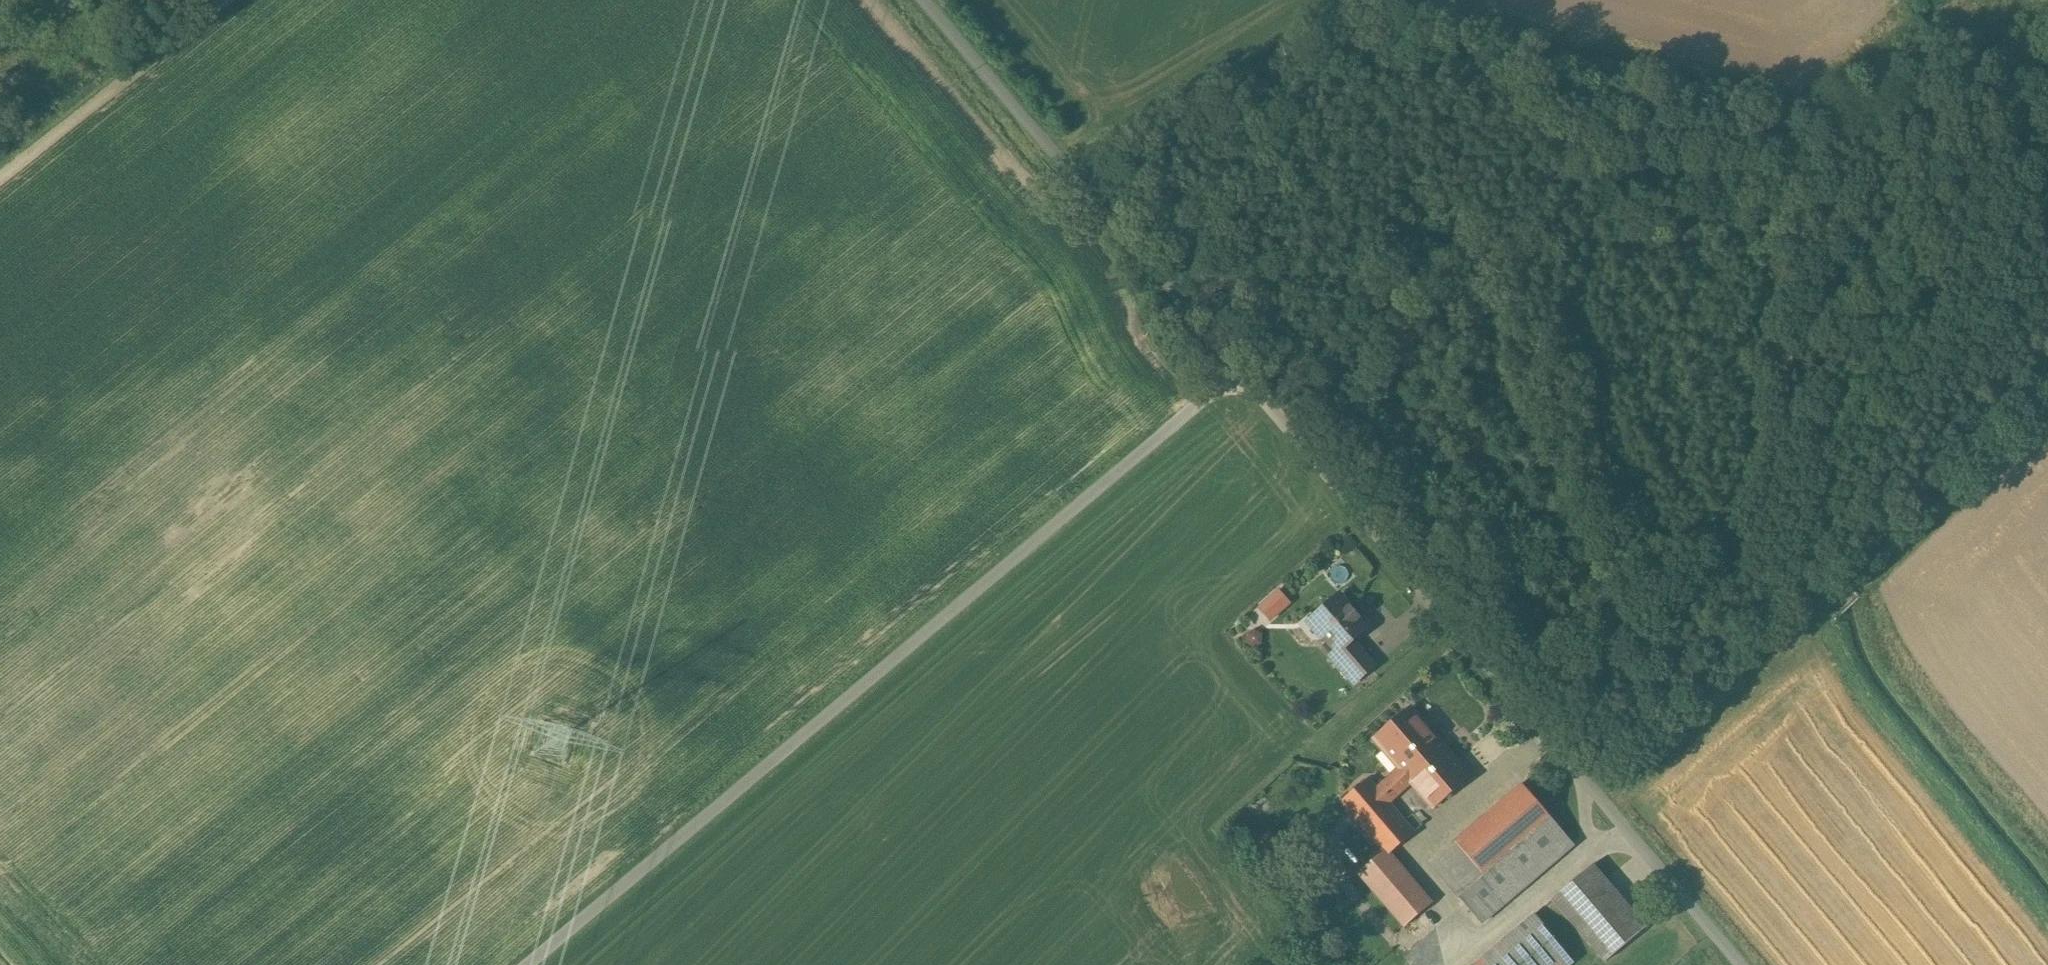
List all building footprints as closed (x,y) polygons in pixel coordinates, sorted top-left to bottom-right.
[(1273,619),(1295,601),(1281,584),(1259,602),(1273,619)] [(1335,652),(1336,654),(1351,641),(1367,627),(1340,595),(1312,618),(1325,632),(1321,636),(1335,652)] [(1372,667),(1351,641),(1336,654),(1335,652),(1329,657),(1352,684),(1372,667)] [(1373,736),(1398,768),(1411,783),(1433,809),(1469,778),(1409,706),(1373,736)] [(1388,803),(1411,783),(1398,768),(1374,789),(1365,779),(1341,800),(1383,850),(1347,881),(1395,937),(1429,907),(1387,856),(1411,833),(1388,803)] [(1573,845),(1521,785),(1428,864),(1480,925),(1573,845)] [(1647,928),(1593,864),(1552,899),(1591,945),(1606,963),(1647,928)] [(1533,916),(1475,964),(1568,964),(1572,962),(1533,916)]
